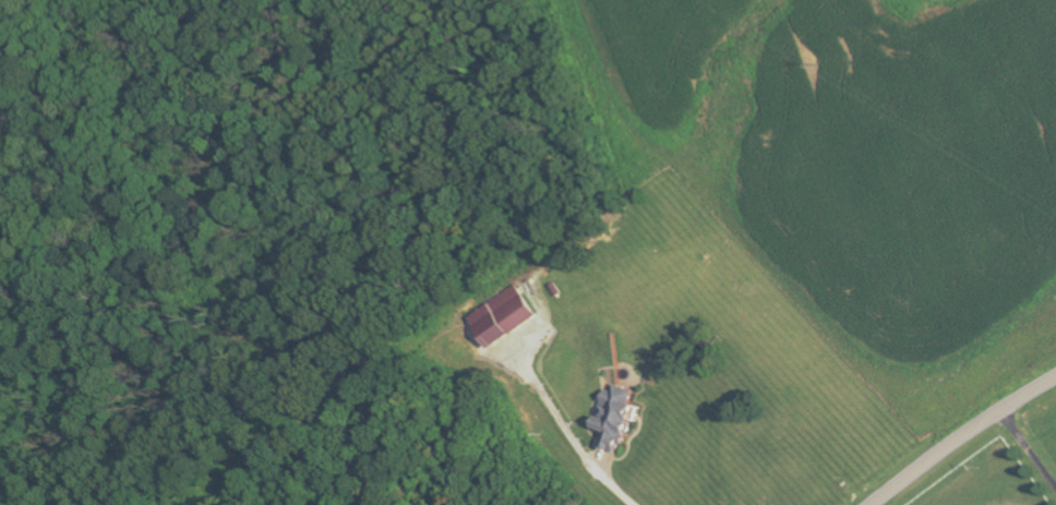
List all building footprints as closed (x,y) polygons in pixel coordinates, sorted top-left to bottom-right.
[(469,314),(486,346),(539,318),(521,286),(469,314)] [(598,446),(618,453),(621,443),(624,444),(632,419),(635,420),(637,415),(630,413),(637,391),(608,382),(593,427),(603,431),(598,446)]
